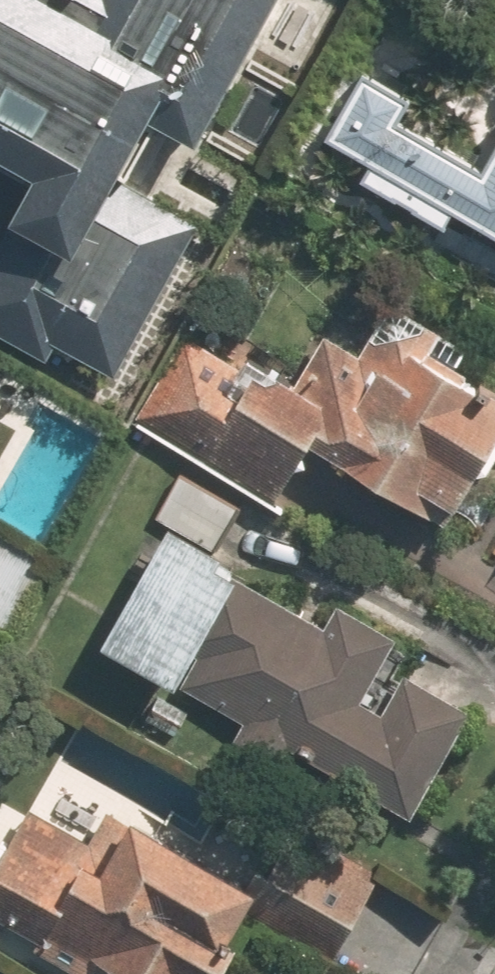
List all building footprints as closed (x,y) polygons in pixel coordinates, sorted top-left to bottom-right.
[(31,177),(0,233),(0,339),(41,362),(51,345),(108,377),(195,224),(121,183),(157,120),(197,142),(278,0),(0,0),(0,160),(31,177)] [(322,141),(494,235),(494,157),(487,172),(395,122),(408,97),(360,71),(322,141)] [(194,465),(274,512),(312,447),(447,528),(494,448),(494,398),(465,380),(471,370),(434,347),(427,330),(366,340),(358,353),(320,330),(288,382),(231,348),(208,387),(232,402),(194,465)] [(157,379),(133,422),(181,448),(179,452),(195,460),(213,426),(201,420),(208,407),(157,379)] [(236,720),(224,742),(278,772),(289,753),(408,818),(467,710),(398,672),(376,713),(358,703),(396,634),(334,600),(320,625),(214,567),(222,553),(211,547),(234,504),(174,471),(150,515),(170,527),(103,647),(236,720)] [(7,637),(44,570),(32,563),(38,553),(0,532),(0,633),(7,637)] [(132,973),(221,973),(253,915),(333,958),(377,876),(294,832),(261,893),(106,810),(88,843),(27,810),(0,861),(0,903),(132,973)]
